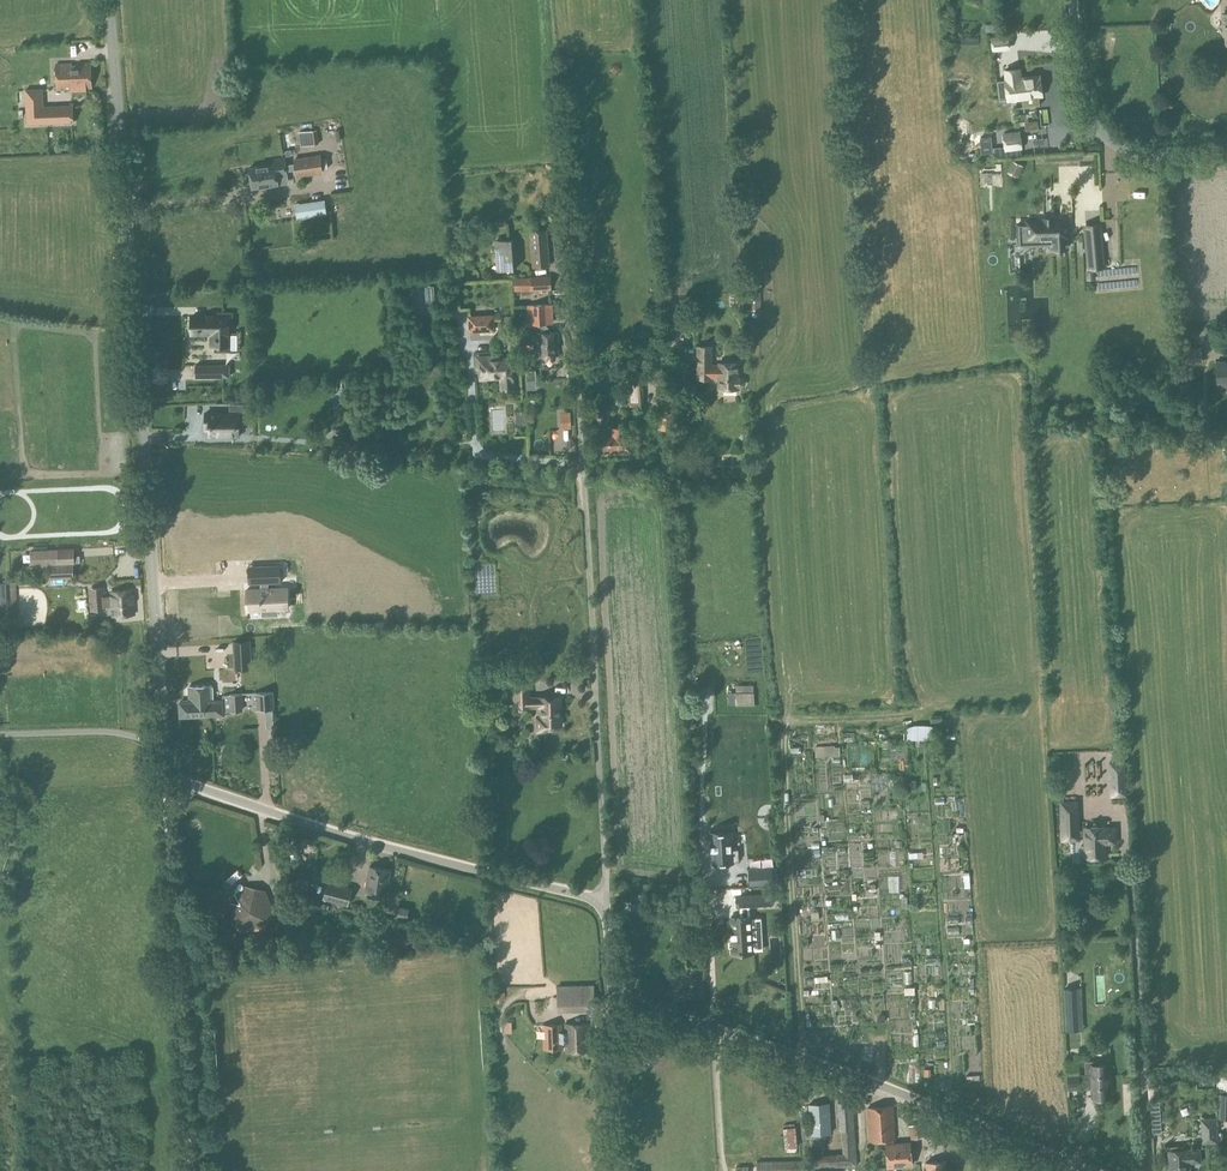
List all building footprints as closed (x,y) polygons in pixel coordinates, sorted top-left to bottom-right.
[(990,12),(989,0),(977,0),(977,12),(990,12)] [(1004,35),(991,37),(993,51),(1006,50),(1004,35)] [(87,90),(87,88),(91,88),(90,63),(57,65),(58,89),(72,89),(72,91),(87,90)] [(1004,80),(997,81),(999,100),(1008,99),(1008,102),(1022,100),(1023,107),(1040,105),(1037,75),(1020,77),(1019,68),(1003,70),(1004,80)] [(43,90),(26,91),(27,126),(71,124),(70,107),(44,108),(43,90)] [(316,130),(299,133),(301,146),(318,145),(316,130)] [(1019,132),(1003,133),(1005,149),(1020,147),(1019,132)] [(990,137),(981,138),(982,152),(991,151),(990,137)] [(275,164),(249,168),(252,189),(263,188),(264,189),(279,187),(277,175),(286,174),(286,172),(296,170),(297,177),(323,173),(320,156),(294,160),(295,164),(285,166),(284,160),(275,161),(275,164)] [(1013,162),(1011,168),(1022,173),(1024,167),(1013,162)] [(325,200),(295,204),(297,218),(327,214),(325,200)] [(1013,217),(1022,219),(1026,202),(1017,200),(1013,217)] [(1027,223),(1020,223),(1020,236),(1033,235),(1034,238),(1040,238),(1041,244),(1054,244),(1054,248),(1069,248),(1068,241),(1067,241),(1067,237),(1068,237),(1068,229),(1067,219),(1053,219),(1053,217),(1044,218),(1044,220),(1027,220),(1027,223)] [(1088,268),(1104,267),(1101,223),(1085,224),(1088,268)] [(532,231),(534,267),(550,266),(547,230),(532,231)] [(497,270),(517,269),(515,240),(495,241),(497,270)] [(1034,274),(1044,276),(1047,263),(1037,260),(1034,274)] [(1095,271),(1087,272),(1087,280),(1096,280),(1095,271)] [(517,290),(551,289),(551,277),(516,278),(517,290)] [(750,310),(761,310),(761,300),(749,301),(750,310)] [(528,323),(552,322),(551,305),(527,306),(528,323)] [(214,316),(192,316),(192,333),(212,333),(212,344),(215,344),(215,351),(229,351),(229,344),(230,332),(230,326),(233,326),(233,312),(214,312),(214,316)] [(468,331),(494,330),(494,315),(468,316),(468,331)] [(537,356),(560,355),(559,332),(536,333),(537,356)] [(719,365),(712,365),(713,346),(698,346),(697,379),(711,380),(711,377),(719,377),(718,387),(738,388),(738,387),(741,387),(746,383),(741,376),(738,376),(738,363),(719,363),(719,365)] [(1183,363),(1203,362),(1201,347),(1182,349),(1183,363)] [(514,389),(512,358),(479,360),(480,378),(501,377),(502,389),(514,389)] [(1226,385),(1226,361),(1216,362),(1218,386),(1226,385)] [(196,376),(228,377),(228,366),(196,365),(196,376)] [(642,375),(629,375),(630,404),(644,403),(642,375)] [(536,379),(527,380),(527,389),(537,388),(536,379)] [(192,398),(204,398),(203,385),(191,385),(192,398)] [(661,422),(672,421),(671,396),(661,396),(661,422)] [(194,413),(202,414),(203,404),(195,403),(194,413)] [(491,419),(500,419),(499,408),(491,408),(491,419)] [(513,410),(512,423),(522,424),(522,410),(513,410)] [(205,412),(205,425),(210,425),(210,436),(239,436),(239,412),(205,412)] [(570,412),(560,412),(561,429),(571,428),(570,412)] [(205,434),(204,414),(190,414),(191,435),(205,434)] [(1187,434),(1202,434),(1201,414),(1187,414),(1187,434)] [(599,451),(630,450),(629,426),(598,428),(599,451)] [(1170,442),(1170,436),(1167,436),(1167,435),(1155,433),(1154,442),(1166,443),(1166,442),(1170,442)] [(58,550),(30,551),(31,564),(58,563),(75,562),(74,549),(58,550)] [(73,564),(49,565),(49,578),(73,577),(73,564)] [(288,566),(271,567),(273,578),(289,578),(288,566)] [(212,580),(230,579),(230,567),(212,568),(212,580)] [(0,582),(0,616),(0,620),(17,619),(15,581),(0,582)] [(295,585),(261,587),(263,607),(274,606),(274,612),(288,611),(288,605),(296,604),(295,585)] [(112,615),(115,615),(134,614),(133,590),(110,592),(111,595),(104,595),(103,587),(90,588),(91,610),(106,609),(105,606),(111,606),(112,615)] [(255,596),(170,600),(171,632),(258,627),(258,620),(256,620),(255,596)] [(204,646),(213,646),(213,631),(203,632),(204,646)] [(250,641),(234,642),(235,668),(251,667),(250,641)] [(215,648),(173,649),(174,660),(215,659),(215,648)] [(531,697),(530,695),(529,681),(514,681),(516,708),(531,707),(538,706),(539,707),(539,708),(539,715),(538,716),(536,716),(537,731),(547,730),(547,726),(562,725),(560,696),(531,697)] [(206,700),(213,700),(212,686),(188,687),(189,705),(181,705),(182,716),(189,716),(189,715),(210,714),(206,711),(206,700)] [(256,709),(274,708),(273,691),(257,692),(256,692),(256,709)] [(735,704),(754,704),(754,692),(735,692),(735,704)] [(206,711),(210,714),(223,714),(223,713),(231,713),(231,710),(242,710),(241,693),(229,694),(222,695),(223,700),(213,700),(206,700),(206,711)] [(895,719),(895,707),(881,707),(881,719),(895,719)] [(853,710),(841,710),(841,719),(853,719),(853,710)] [(888,728),(879,728),(879,738),(888,738),(888,728)] [(904,728),(890,729),(890,736),(904,736),(904,728)] [(811,729),(802,729),(803,746),(811,745),(811,729)] [(854,731),(843,731),(843,741),(854,741),(854,731)] [(869,764),(870,742),(859,742),(858,763),(869,764)] [(839,744),(840,767),(855,767),(854,743),(839,744)] [(824,746),(815,746),(816,756),(825,756),(824,746)] [(1086,767),(1101,768),(1102,754),(1071,753),(1071,757),(1086,757),(1086,767)] [(836,759),(825,760),(826,791),(837,791),(836,759)] [(1109,762),(1111,795),(1125,794),(1123,761),(1109,762)] [(1102,779),(1085,780),(1086,798),(1103,797),(1102,779)] [(868,793),(870,809),(880,809),(878,792),(868,793)] [(1079,835),(1085,835),(1086,857),(1106,855),(1105,844),(1104,843),(1107,841),(1109,842),(1116,842),(1115,826),(1104,827),(1104,826),(1085,827),(1085,829),(1079,829),(1078,800),(1060,800),(1062,839),(1080,838),(1079,835)] [(946,807),(936,809),(937,817),(947,816),(946,807)] [(829,833),(824,834),(825,841),(838,840),(836,821),(827,822),(829,833)] [(711,843),(710,843),(711,851),(712,860),(712,864),(734,863),(734,861),(739,861),(739,848),(734,849),(732,831),(732,828),(710,830),(710,832),(711,843)] [(887,853),(898,853),(898,839),(887,839),(887,853)] [(862,877),(863,883),(871,883),(870,841),(850,842),(851,878),(862,877)] [(939,899),(959,898),(958,858),(936,858),(937,871),(938,871),(939,899)] [(386,893),(390,869),(369,866),(365,890),(386,893)] [(229,885),(246,873),(242,867),(225,879),(229,885)] [(772,867),(749,868),(749,885),(773,884),(772,867)] [(292,872),(289,888),(300,890),(303,874),(292,872)] [(349,905),(353,888),(328,880),(323,898),(349,905)] [(273,910),(265,890),(245,886),(236,894),(242,904),(231,903),(228,914),(241,930),(263,928),(273,910)] [(862,907),(873,907),(873,889),(861,889),(862,907)] [(740,917),(730,918),(732,953),(753,952),(751,917),(750,906),(773,905),(772,893),(736,895),(736,907),(740,906),(740,917)] [(407,918),(409,908),(397,906),(395,916),(407,918)] [(933,906),(923,906),(922,920),(933,920),(933,906)] [(285,941),(294,941),(294,918),(284,919),(285,941)] [(824,929),(798,930),(799,948),(824,948),(824,929)] [(936,973),(936,964),(924,964),(924,974),(936,973)] [(667,978),(688,979),(689,967),(667,966),(667,978)] [(1086,986),(1086,978),(1074,977),(1074,985),(1086,986)] [(505,998),(543,997),(543,980),(505,981),(505,998)] [(557,1011),(594,1010),(593,984),(557,985),(557,1011)] [(1064,987),(1067,1030),(1078,1029),(1076,987),(1064,987)] [(827,988),(815,988),(816,1000),(827,999),(827,988)] [(495,999),(504,997),(502,990),(494,992),(495,999)] [(540,1018),(540,1007),(520,1008),(520,1018),(540,1018)] [(912,1016),(890,1016),(891,1045),(912,1045),(912,1016)] [(504,1032),(512,1032),(512,1022),(504,1022),(504,1032)] [(543,1050),(563,1049),(563,1043),(558,1043),(557,1030),(563,1030),(562,1023),(542,1024),(542,1030),(545,1030),(546,1039),(543,1039),(543,1050)] [(563,1043),(565,1043),(566,1051),(588,1050),(587,1023),(565,1023),(565,1030),(563,1030),(557,1030),(558,1043),(563,1043)] [(854,1029),(844,1032),(846,1039),(856,1036),(854,1029)] [(1090,1088),(1091,1099),(1111,1097),(1108,1061),(1101,1062),(1101,1059),(1084,1061),(1086,1089),(1090,1088)] [(1067,1071),(1068,1089),(1079,1088),(1078,1070),(1067,1071)] [(1158,1086),(1148,1086),(1149,1098),(1153,1098),(1159,1098),(1158,1086)] [(1218,1117),(1226,1117),(1226,1094),(1219,1093),(1218,1117)] [(853,1101),(837,1103),(840,1131),(841,1131),(855,1130),(853,1101)] [(822,1132),(831,1132),(830,1103),(810,1104),(811,1133),(822,1132)] [(886,1140),(893,1139),(895,1139),(893,1107),(867,1109),(870,1141),(886,1140)] [(1160,1116),(1151,1117),(1152,1132),(1161,1132),(1160,1116)] [(1217,1117),(1200,1118),(1202,1144),(1218,1143),(1217,1117)] [(907,1122),(907,1136),(922,1135),(922,1121),(907,1122)] [(796,1126),(784,1127),(785,1140),(797,1140),(796,1126)] [(855,1146),(855,1130),(841,1131),(842,1140),(843,1140),(843,1153),(823,1154),(823,1148),(825,1148),(825,1139),(822,1139),(822,1132),(811,1133),(812,1168),(857,1165),(856,1154),(855,1154),(854,1146),(855,1146)] [(893,1139),(886,1140),(888,1167),(912,1165),(911,1150),(903,1150),(903,1143),(894,1144),(893,1139)] [(1190,1162),(1201,1162),(1200,1148),(1168,1150),(1169,1170),(1190,1170),(1190,1162)] [(801,1161),(759,1162),(759,1170),(801,1170),(801,1161)] [(944,1162),(927,1163),(928,1170),(945,1170),(944,1162)]
